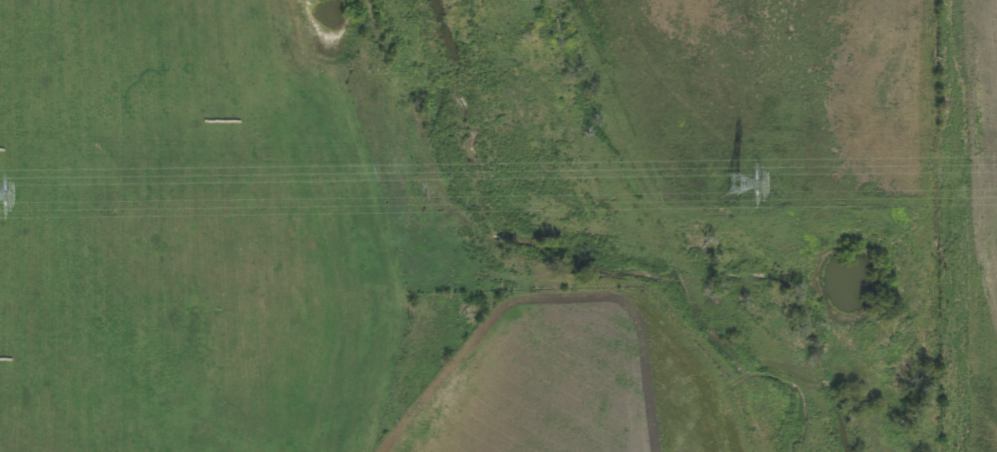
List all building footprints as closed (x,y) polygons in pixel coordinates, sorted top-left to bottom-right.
[(753,183),(738,187),(736,179),(751,174),(753,183)]
